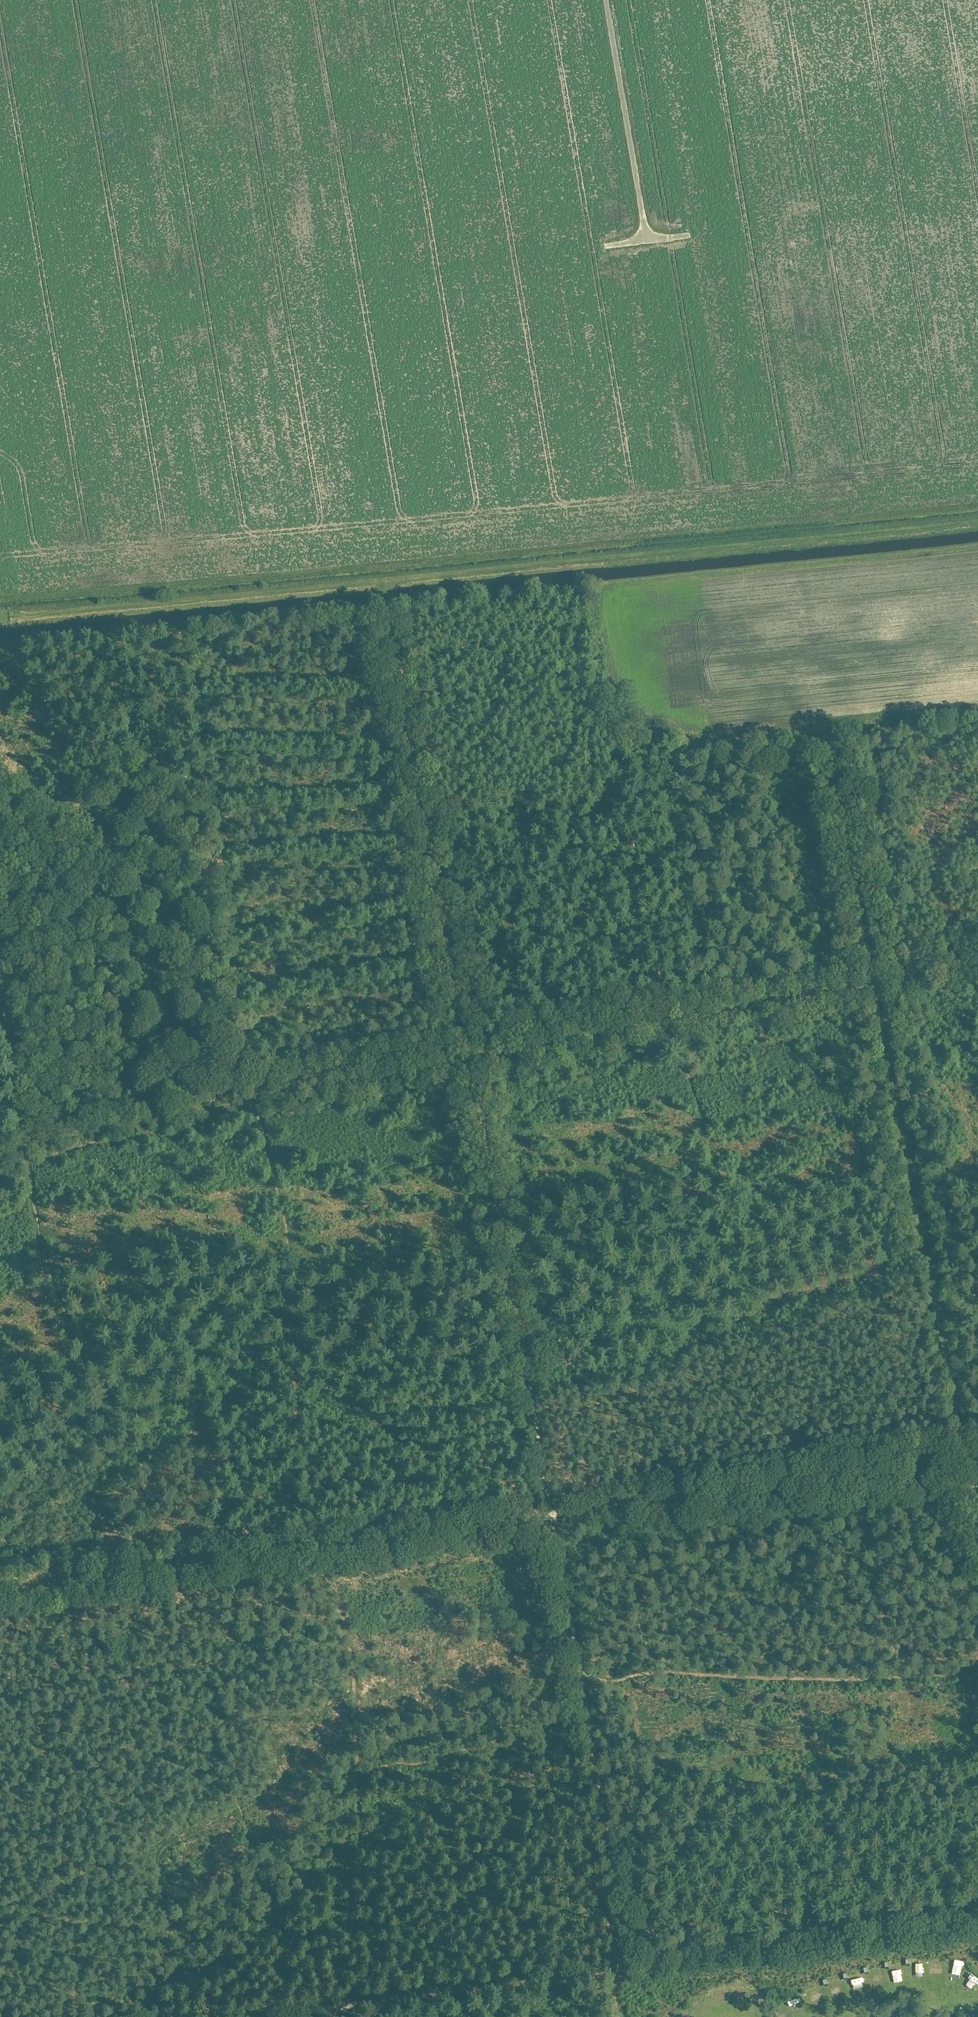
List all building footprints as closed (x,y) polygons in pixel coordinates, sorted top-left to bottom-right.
[(952,1985),(963,1988),(966,1972),(955,1970),(952,1985)] [(885,1976),(889,1984),(900,1980),(896,1972),(885,1976)] [(832,1988),(834,1998),(843,1996),(842,1986),(832,1988)] [(718,1994),(723,2010),(733,2006),(727,1991),(718,1994)] [(816,1994),(810,1996),(813,2005),(820,2003),(816,1994)] [(758,1996),(754,1999),(760,2006),(764,2004),(758,1996)] [(792,2002),(794,2011),(804,2009),(802,1999),(792,2002)] [(699,2012),(706,2008),(704,2003),(696,2007),(699,2012)]
